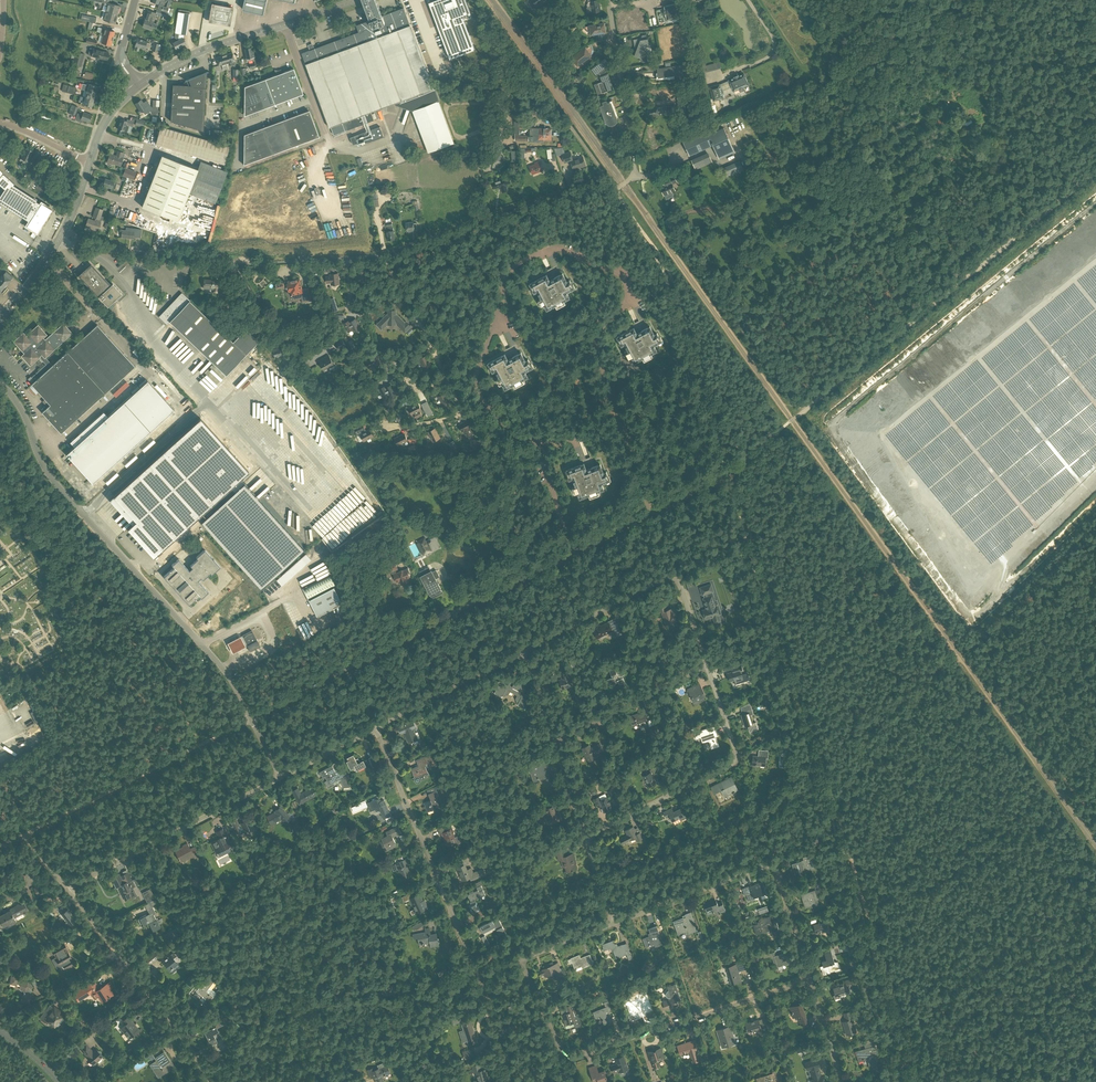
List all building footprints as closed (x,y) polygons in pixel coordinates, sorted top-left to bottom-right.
[(150,1),(159,4),(157,8),(162,10),(163,6),(163,5),(165,0),(151,0),(150,1)] [(243,9),(264,14),(267,0),(245,0),(243,9)] [(370,20),(383,16),(377,0),(362,0),(370,20)] [(431,1),(446,41),(452,57),(477,48),(468,24),(466,16),(470,15),(474,13),(469,0),(434,0),(431,1)] [(587,13),(592,12),(601,11),(599,0),(588,0),(588,2),(587,4),(587,8),(586,8),(587,13)] [(106,12),(117,15),(120,6),(105,2),(102,11),(106,12)] [(163,6),(162,10),(168,12),(170,5),(167,4),(166,7),(163,6)] [(415,9),(419,22),(434,18),(430,4),(415,9)] [(210,19),(211,20),(214,21),(215,22),(223,24),(225,23),(228,23),(229,22),(232,10),(231,8),(214,5),(212,6),(210,19)] [(666,16),(667,20),(679,18),(676,5),(664,7),(665,11),(664,11),(665,16),(666,16)] [(310,50),(302,53),(330,128),(331,127),(334,135),(374,120),(371,112),(396,103),(413,111),(421,132),(428,152),(454,143),(434,89),(420,52),(419,47),(404,8),(383,16),(370,20),(356,25),(359,32),(314,49),(312,44),(308,45),(310,50)] [(167,21),(169,12),(157,9),(156,13),(158,14),(163,16),(162,19),(167,21)] [(145,20),(152,22),(156,13),(147,10),(144,19),(145,20)] [(117,15),(106,12),(103,20),(115,23),(117,15)] [(179,34),(183,35),(186,35),(189,14),(178,12),(175,33),(179,34)] [(638,29),(646,28),(645,19),(637,20),(636,13),(618,15),(618,20),(617,22),(618,24),(619,25),(633,23),(633,24),(637,23),(638,29)] [(152,22),(145,20),(142,26),(151,30),(152,27),(156,28),(158,24),(152,22)] [(606,40),(605,32),(605,31),(606,31),(605,28),(604,23),(583,26),(584,28),(586,31),(590,32),(595,31),(597,41),(606,40)] [(667,47),(673,46),(673,43),(678,42),(677,35),(681,34),(680,29),(679,26),(674,27),(675,30),(670,31),(670,33),(662,35),(663,41),(665,40),(667,47)] [(103,33),(100,32),(100,35),(103,36),(102,43),(111,45),(113,36),(108,35),(108,36),(103,34),(103,33)] [(135,47),(134,50),(139,51),(139,48),(144,49),(145,48),(149,49),(150,43),(146,42),(147,41),(137,38),(135,47)] [(183,38),(178,40),(173,43),(176,49),(186,44),(183,38)] [(643,39),(643,38),(633,39),(635,48),(637,47),(634,56),(641,59),(646,47),(649,46),(647,39),(643,39)] [(592,47),(590,44),(572,57),(574,60),(572,61),(574,64),(576,63),(578,65),(593,54),(594,50),(592,47)] [(244,49),(246,58),(247,61),(254,60),(253,57),(254,57),(253,52),(252,52),(252,47),(244,49)] [(108,56),(109,53),(90,48),(88,55),(98,58),(97,59),(98,61),(101,62),(103,61),(103,59),(107,60),(107,59),(108,59),(109,57),(108,56)] [(73,65),(80,67),(84,54),(76,52),(73,65)] [(224,55),(227,63),(230,62),(231,66),(236,65),(232,53),(224,55)] [(228,69),(227,63),(224,55),(216,57),(219,65),(221,65),(223,71),(228,69)] [(591,69),(596,76),(599,74),(604,70),(610,66),(605,59),(591,69)] [(656,73),(657,79),(674,79),(674,74),(684,74),(684,73),(683,65),(665,68),(665,71),(659,71),(659,73),(656,73)] [(265,79),(274,104),(303,94),(293,69),(282,73),(281,70),(275,72),(276,75),(265,79)] [(606,74),(604,70),(599,74),(602,82),(598,84),(601,93),(614,89),(608,73),(606,74)] [(170,121),(203,131),(207,72),(189,79),(191,82),(188,83),(189,86),(173,86),(173,84),(170,121)] [(728,80),(733,92),(739,89),(740,92),(745,90),(743,87),(748,85),(743,73),(728,80)] [(265,79),(255,83),(264,108),(274,104),(265,79)] [(81,89),(87,91),(96,93),(98,86),(89,84),(87,83),(87,85),(82,84),(81,89)] [(264,108),(255,83),(244,87),(244,116),(264,108)] [(681,95),(679,85),(652,89),(653,100),(681,95)] [(709,88),(713,101),(723,99),(719,85),(709,88)] [(85,98),(89,99),(94,100),(96,93),(87,91),(85,98)] [(89,99),(85,98),(80,96),(79,99),(85,101),(83,105),(92,107),(94,100),(89,99)] [(678,112),(685,112),(684,98),(677,98),(678,112)] [(147,101),(143,103),(141,100),(139,100),(138,101),(137,102),(135,104),(140,111),(142,110),(145,114),(151,110),(153,109),(147,101)] [(598,106),(605,122),(607,121),(608,124),(611,125),(614,125),(617,124),(618,122),(619,119),(612,100),(607,102),(607,100),(603,102),(604,104),(598,106)] [(78,107),(72,105),(68,113),(75,116),(78,107)] [(666,107),(667,112),(667,115),(674,113),(674,111),(673,106),(666,107)] [(153,109),(151,110),(154,115),(160,112),(156,107),(153,109)] [(661,107),(657,108),(657,107),(653,108),(653,109),(648,109),(649,115),(654,115),(658,115),(658,114),(662,113),(661,107)] [(283,120),(292,147),(319,137),(309,110),(283,120)] [(75,120),(81,122),(82,120),(89,123),(92,115),(83,112),(83,113),(80,111),(79,114),(77,113),(75,120)] [(135,124),(143,127),(145,121),(137,118),(135,124)] [(127,119),(127,121),(121,119),(117,129),(127,132),(129,126),(132,127),(134,121),(127,119)] [(267,126),(277,152),(292,147),(283,120),(267,126)] [(225,147),(158,126),(152,143),(220,165),(225,147)] [(267,126),(251,132),(261,158),(277,152),(267,126)] [(530,128),(530,136),(534,136),(534,134),(551,134),(551,129),(547,128),(546,126),(543,126),(542,128),(538,128),(534,128),(530,128)] [(377,128),(348,139),(351,145),(358,143),(359,146),(381,138),(377,128)] [(707,131),(713,145),(719,159),(735,152),(724,128),(716,131),(715,128),(707,131)] [(690,155),(713,145),(707,131),(683,142),(690,155)] [(261,158),(251,132),(244,135),(243,165),(261,158)] [(551,140),(551,134),(534,134),(534,136),(530,136),(530,142),(538,142),(538,141),(544,141),(544,140),(551,140)] [(20,161),(22,162),(27,165),(30,160),(34,152),(26,148),(19,161),(20,161)] [(35,150),(34,152),(30,160),(39,165),(44,154),(35,150)] [(107,162),(121,166),(123,158),(125,154),(123,153),(118,151),(116,156),(110,154),(107,162)] [(489,157),(493,163),(499,160),(502,158),(499,152),(490,157),(489,157)] [(562,155),(565,163),(571,161),(573,169),(586,165),(583,157),(573,160),(570,152),(562,155)] [(153,185),(150,184),(142,206),(178,221),(189,193),(215,203),(227,171),(201,161),(198,169),(162,155),(152,180),(155,181),(153,185)] [(692,161),(696,169),(700,167),(697,159),(692,161)] [(529,167),(532,174),(543,170),(540,161),(535,163),(535,165),(529,167)] [(126,168),(123,175),(133,179),(136,172),(126,168)] [(27,226),(37,233),(40,227),(42,228),(45,223),(43,222),(51,210),(41,203),(40,204),(36,202),(37,201),(12,186),(14,183),(2,173),(0,175),(0,183),(5,187),(0,195),(0,204),(29,222),(27,226)] [(660,186),(664,195),(675,190),(672,184),(676,182),(673,175),(661,180),(664,185),(660,186)] [(507,191),(505,185),(503,178),(500,179),(500,180),(492,182),(494,188),(500,186),(502,192),(507,191)] [(103,185),(112,188),(115,189),(117,183),(114,182),(105,179),(103,185)] [(684,183),(687,189),(695,185),(692,180),(684,183)] [(35,189),(43,194),(48,187),(39,182),(35,189)] [(653,203),(657,209),(663,205),(660,199),(653,203)] [(94,221),(100,223),(101,220),(100,219),(103,210),(96,207),(92,217),(95,218),(94,221)] [(101,223),(100,223),(94,221),(88,219),(86,225),(92,228),(92,229),(98,231),(101,223)] [(197,223),(195,232),(203,233),(204,231),(209,232),(210,223),(206,222),(205,227),(198,225),(198,223),(197,223)] [(385,224),(385,229),(387,229),(387,231),(387,232),(388,240),(395,239),(393,228),(392,228),(392,222),(387,223),(385,224)] [(416,223),(413,223),(413,222),(406,223),(407,231),(414,230),(417,229),(416,223)] [(121,237),(133,239),(133,236),(140,237),(141,229),(126,227),(126,230),(122,230),(121,237)] [(10,247),(5,244),(3,247),(12,252),(18,242),(14,240),(10,247)] [(23,262),(29,255),(21,247),(14,254),(23,262)] [(87,269),(79,276),(108,307),(122,294),(112,284),(110,285),(94,268),(93,268),(91,267),(90,267),(87,269)] [(6,286),(13,277),(6,271),(1,277),(0,276),(0,281),(6,286)] [(367,281),(366,271),(358,271),(358,276),(355,276),(356,282),(361,282),(363,284),(365,281),(367,281)] [(339,284),(338,273),(330,274),(330,276),(326,277),(327,283),(331,282),(331,285),(333,284),(335,286),(337,284),(339,284)] [(530,284),(533,290),(535,288),(541,299),(538,301),(541,306),(544,304),(547,310),(555,306),(557,308),(563,305),(561,302),(570,298),(567,292),(571,290),(570,287),(573,286),(570,280),(567,282),(563,273),(549,280),(547,275),(530,284)] [(203,288),(209,289),(209,287),(214,287),(213,292),(217,292),(217,287),(218,287),(218,281),(204,279),(203,288)] [(287,284),(289,291),(291,291),(293,300),(302,298),(302,302),(314,299),(311,287),(302,289),(299,279),(289,281),(289,284),(287,284)] [(167,324),(169,322),(189,301),(182,293),(159,317),(167,324)] [(169,322),(226,375),(258,341),(245,329),(233,342),(189,301),(169,322)] [(377,325),(382,329),(388,323),(390,325),(394,325),(396,323),(405,332),(411,326),(406,322),(405,323),(396,313),(396,312),(388,312),(388,314),(377,325)] [(361,328),(356,319),(349,322),(349,321),(344,323),(349,332),(353,329),(354,332),(356,331),(358,331),(359,329),(361,328)] [(32,377),(35,381),(53,365),(45,357),(72,333),(63,324),(45,340),(43,338),(46,334),(38,325),(29,334),(26,336),(23,333),(14,341),(25,353),(22,356),(30,365),(39,357),(46,364),(32,377)] [(50,405),(47,407),(42,412),(61,433),(134,366),(97,325),(53,365),(35,381),(32,384),(45,399),(50,405)] [(617,337),(620,343),(623,341),(627,350),(625,351),(630,361),(632,360),(634,363),(643,358),(644,361),(650,358),(649,355),(657,351),(654,345),(659,343),(657,340),(660,338),(657,333),(654,335),(650,326),(637,333),(634,328),(617,337)] [(335,343),(338,349),(346,344),(343,339),(335,343)] [(420,359),(424,369),(431,365),(430,363),(434,361),(432,356),(428,358),(427,356),(429,355),(427,352),(421,355),(422,357),(421,358),(420,359)] [(488,363),(491,369),(494,368),(499,378),(496,380),(499,385),(502,384),(505,389),(514,385),(515,388),(521,384),(520,382),(528,377),(525,372),(530,369),(528,366),(531,365),(528,360),(526,361),(521,353),(508,360),(505,354),(488,363)] [(382,363),(377,354),(370,358),(371,360),(366,362),(369,368),(374,365),(375,367),(377,366),(379,367),(380,364),(382,363)] [(319,361),(320,363),(325,373),(329,370),(328,368),(334,364),(329,355),(319,361)] [(125,379),(111,392),(114,396),(129,383),(125,379)] [(74,447),(66,454),(92,483),(172,410),(147,380),(107,417),(103,412),(70,442),(74,447)] [(397,394),(392,385),(385,388),(385,387),(380,389),(384,398),(389,395),(390,398),(392,397),(394,397),(395,395),(397,394)] [(436,395),(437,397),(439,396),(444,406),(445,405),(448,405),(449,403),(450,402),(446,393),(440,396),(439,393),(436,395)] [(42,401),(47,407),(50,405),(45,399),(42,401)] [(409,408),(410,410),(409,412),(412,413),(412,415),(415,414),(417,418),(422,415),(420,411),(422,410),(418,403),(409,408)] [(433,413),(430,407),(425,410),(428,416),(433,413)] [(199,418),(175,440),(113,496),(136,521),(127,528),(153,557),(224,493),(229,489),(240,479),(248,471),(199,418)] [(469,420),(459,425),(460,426),(459,429),(462,430),(463,432),(465,430),(467,436),(473,433),(470,428),(472,427),(474,430),(477,428),(473,420),(470,422),(469,420)] [(429,432),(433,441),(435,440),(438,441),(439,439),(440,438),(435,428),(429,432)] [(359,435),(362,441),(366,439),(366,440),(374,436),(373,435),(373,432),(371,431),(370,429),(359,435)] [(395,438),(396,440),(396,443),(398,444),(399,445),(408,440),(405,434),(395,438)] [(566,470),(568,477),(571,476),(575,487),(572,488),(574,494),(578,493),(580,499),(589,495),(590,498),(596,496),(595,493),(604,490),(602,484),(607,482),(606,479),(609,478),(606,472),(604,473),(600,464),(586,470),(584,464),(566,470)] [(233,493),(201,522),(205,527),(260,588),(304,549),(240,479),(229,489),(233,493)] [(267,502),(277,492),(276,490),(265,500),(267,502)] [(349,498),(355,503),(359,499),(353,494),(349,498)] [(341,514),(343,512),(333,502),(331,504),(341,514)] [(310,518),(321,530),(329,523),(320,513),(318,515),(316,513),(310,518)] [(304,523),(302,525),(312,534),(314,532),(304,523)] [(305,542),(307,540),(297,530),(295,532),(305,542)] [(430,549),(424,537),(416,541),(422,553),(430,549)] [(387,544),(389,551),(395,549),(393,542),(387,544)] [(164,576),(172,585),(172,586),(180,595),(181,595),(189,604),(190,604),(199,595),(202,598),(208,591),(198,580),(201,577),(203,579),(210,573),(212,574),(219,567),(219,565),(206,550),(205,550),(204,550),(196,557),(197,558),(190,565),(192,567),(189,570),(179,558),(172,565),(174,567),(164,576)] [(425,552),(422,554),(427,564),(430,562),(425,552)] [(395,562),(387,565),(390,572),(397,569),(395,562)] [(419,574),(430,569),(428,565),(417,570),(419,574)] [(397,569),(390,572),(393,574),(397,582),(400,581),(401,585),(408,582),(407,579),(408,578),(410,577),(409,573),(408,574),(406,569),(404,570),(398,572),(397,569)] [(421,576),(432,598),(443,593),(436,579),(440,577),(436,570),(432,572),(431,571),(421,576)] [(303,588),(309,600),(318,616),(343,604),(334,586),(336,585),(330,574),(303,588)] [(703,595),(704,598),(703,598),(706,607),(707,609),(703,610),(704,613),(703,613),(704,617),(705,617),(706,619),(713,617),(715,623),(721,621),(719,615),(722,614),(719,605),(716,606),(712,595),(711,596),(710,593),(713,592),(711,584),(700,588),(702,595),(703,595)] [(659,608),(661,613),(662,612),(666,625),(676,622),(672,609),(667,611),(665,606),(659,608)] [(217,610),(204,620),(210,628),(223,618),(217,610)] [(614,619),(608,623),(612,631),(615,638),(622,634),(614,619)] [(608,623),(593,630),(597,638),(600,636),(601,639),(606,637),(605,635),(612,631),(608,623)] [(242,636),(240,636),(242,639),(245,646),(247,646),(249,650),(250,651),(260,646),(257,640),(252,631),(242,636)] [(239,639),(226,646),(231,656),(244,649),(239,639)] [(608,679),(611,685),(619,681),(621,686),(626,683),(622,675),(628,672),(625,667),(616,671),(614,666),(609,669),(613,677),(608,679)] [(730,672),(728,673),(730,681),(734,680),(736,683),(742,681),(741,677),(742,677),(740,670),(739,669),(735,670),(730,672)] [(559,680),(562,689),(573,685),(571,677),(570,677),(568,671),(561,673),(562,677),(563,677),(563,679),(559,680)] [(494,693),(502,697),(504,694),(508,696),(510,692),(517,696),(515,699),(519,701),(517,705),(525,709),(529,701),(525,699),(527,696),(523,694),(525,690),(522,688),(524,684),(516,680),(514,684),(510,682),(508,686),(504,684),(502,687),(498,685),(494,693)] [(693,687),(688,690),(689,693),(690,693),(694,701),(697,700),(699,703),(703,701),(701,698),(705,696),(701,687),(695,690),(693,687)] [(33,721),(38,719),(34,708),(29,710),(33,721)] [(743,714),(742,715),(745,727),(748,726),(749,729),(755,727),(756,730),(759,729),(756,722),(753,723),(750,713),(753,712),(751,708),(745,710),(746,713),(743,714)] [(638,723),(639,726),(648,723),(645,713),(639,714),(639,713),(630,716),(632,721),(631,721),(631,722),(632,722),(633,724),(638,723)] [(399,726),(401,733),(404,732),(409,743),(418,739),(413,729),(416,728),(415,726),(413,720),(399,726)] [(656,724),(649,727),(653,738),(660,736),(656,724)] [(694,732),(696,738),(702,736),(704,741),(707,740),(708,740),(709,740),(710,740),(710,741),(713,748),(719,746),(715,733),(717,732),(715,725),(694,732)] [(582,749),(589,761),(596,758),(594,754),(603,750),(600,744),(591,748),(589,745),(582,749)] [(753,755),(752,764),(765,766),(766,758),(766,756),(768,757),(769,751),(759,750),(758,756),(753,755)] [(419,766),(412,769),(415,777),(414,777),(414,778),(414,779),(414,780),(414,781),(414,782),(415,782),(416,782),(416,783),(417,783),(418,783),(418,782),(419,782),(419,781),(420,781),(420,780),(424,778),(424,777),(424,776),(424,775),(424,774),(425,774),(426,774),(426,773),(427,773),(428,773),(428,774),(424,764),(429,762),(431,768),(437,765),(432,754),(417,760),(419,766)] [(347,761),(351,769),(355,766),(357,770),(366,765),(363,760),(360,762),(357,759),(356,759),(353,755),(348,758),(349,760),(347,761)] [(369,757),(372,765),(378,763),(375,755),(369,757)] [(332,766),(320,772),(323,778),(325,776),(327,780),(325,781),(325,782),(327,786),(328,787),(329,787),(331,787),(333,786),(334,785),(333,783),(334,782),(340,778),(342,780),(340,781),(343,787),(344,787),(349,787),(350,786),(346,778),(342,771),(336,774),(335,771),(332,766)] [(652,776),(651,772),(644,776),(649,786),(656,783),(652,776)] [(711,787),(714,793),(721,789),(725,796),(738,789),(732,777),(728,779),(727,779),(711,787)] [(292,791),(299,804),(317,795),(313,787),(301,793),(298,788),(292,791)] [(431,800),(424,802),(428,812),(435,809),(436,810),(444,807),(437,790),(428,794),(431,800)] [(600,801),(602,805),(606,812),(613,808),(607,797),(601,800),(600,801)] [(295,798),(289,801),(291,807),(298,804),(295,798)] [(367,803),(370,811),(379,807),(384,818),(391,815),(384,799),(381,801),(379,798),(367,803)] [(267,816),(271,824),(283,818),(287,822),(292,818),(280,806),(277,809),(279,810),(267,816)] [(541,811),(542,815),(547,813),(551,824),(562,821),(559,812),(555,813),(554,807),(541,811)] [(664,812),(667,817),(670,816),(673,821),(680,817),(681,820),(687,817),(684,811),(683,811),(681,808),(674,812),(672,808),(664,812)] [(236,819),(229,822),(234,832),(239,829),(239,828),(242,827),(240,823),(238,824),(236,819)] [(240,823),(242,827),(247,836),(256,831),(250,819),(244,822),(244,821),(240,823)] [(445,838),(448,846),(457,842),(457,843),(458,843),(461,842),(461,841),(460,836),(458,836),(455,837),(453,832),(454,832),(450,823),(438,828),(440,834),(443,833),(445,837),(445,838)] [(381,842),(385,851),(396,845),(394,843),(395,842),(392,836),(397,834),(398,835),(402,833),(398,825),(386,831),(388,835),(382,838),(383,840),(381,842)] [(620,839),(623,844),(631,840),(636,838),(637,841),(644,838),(641,832),(637,834),(633,826),(626,830),(628,835),(620,839)] [(214,840),(211,842),(219,857),(232,850),(230,845),(230,844),(234,842),(230,834),(226,836),(222,829),(215,832),(218,837),(213,838),(214,840)] [(354,833),(345,837),(347,842),(356,838),(354,833)] [(175,851),(181,862),(193,855),(195,858),(199,856),(194,847),(190,849),(187,843),(182,846),(183,847),(175,851)] [(557,852),(559,860),(563,859),(567,871),(576,869),(573,860),(575,859),(574,854),(568,856),(566,850),(557,852)] [(792,864),(796,878),(806,875),(805,872),(817,868),(812,854),(803,857),(804,860),(792,864)] [(474,875),(473,873),(471,868),(467,870),(465,865),(468,864),(465,856),(459,858),(462,866),(457,868),(462,880),(470,877),(474,875)] [(396,864),(391,866),(394,871),(398,870),(402,880),(411,876),(407,864),(408,864),(406,859),(403,860),(396,863),(395,863),(396,864)] [(474,875),(470,877),(471,880),(478,877),(477,877),(485,873),(483,869),(473,873),(474,875)] [(111,878),(117,888),(119,886),(126,900),(136,895),(132,887),(135,886),(128,873),(127,873),(126,870),(123,872),(124,875),(120,876),(119,874),(111,878)] [(33,888),(37,895),(48,890),(44,882),(33,888)] [(751,885),(755,896),(766,892),(762,882),(751,885)] [(751,885),(745,887),(748,894),(746,895),(748,901),(754,899),(753,897),(755,896),(751,885)] [(470,894),(468,895),(472,904),(469,905),(473,913),(480,910),(475,900),(485,895),(481,886),(477,888),(478,890),(474,892),(473,890),(469,892),(470,894)] [(814,891),(801,895),(805,908),(809,907),(810,909),(819,906),(816,895),(815,891),(814,891)] [(414,897),(413,896),(412,893),(403,897),(405,901),(410,899),(414,897)] [(414,897),(410,899),(417,913),(428,907),(426,902),(423,903),(422,901),(423,901),(420,893),(413,896),(414,897)] [(705,904),(706,906),(705,907),(708,914),(719,910),(720,912),(725,910),(722,901),(717,903),(716,900),(705,904)] [(3,925),(4,926),(10,923),(10,925),(16,922),(14,918),(28,911),(24,903),(19,905),(9,910),(10,910),(0,915),(0,919),(1,921),(0,921),(0,927),(3,925)] [(149,913),(138,919),(141,926),(148,922),(153,931),(160,928),(159,924),(162,923),(162,921),(161,920),(160,919),(157,920),(156,919),(154,914),(156,913),(153,907),(147,910),(149,913)] [(76,920),(67,909),(61,914),(70,925),(76,920)] [(673,921),(678,934),(685,932),(686,934),(697,930),(690,912),(685,914),(686,916),(673,921)] [(754,925),(757,934),(771,930),(773,938),(780,936),(778,930),(779,929),(777,922),(772,923),(770,916),(759,919),(760,923),(754,925)] [(814,925),(816,933),(830,929),(828,922),(830,921),(828,917),(820,920),(821,923),(814,925)] [(480,927),(483,933),(495,927),(501,938),(507,935),(498,918),(480,927)] [(649,936),(643,939),(646,947),(654,944),(655,947),(664,944),(657,926),(648,929),(650,933),(648,934),(649,936)] [(426,932),(413,935),(414,939),(418,939),(419,944),(430,942),(431,946),(439,945),(437,934),(431,935),(429,928),(425,929),(426,932)] [(171,937),(171,939),(178,935),(175,929),(164,934),(167,940),(171,937)] [(614,940),(602,944),(603,949),(604,951),(611,948),(612,950),(613,950),(616,958),(627,954),(627,956),(631,954),(629,950),(626,951),(623,944),(617,946),(614,940)] [(56,957),(52,959),(57,968),(59,967),(62,965),(65,969),(74,964),(71,959),(72,958),(68,952),(67,952),(65,948),(66,947),(64,943),(52,950),(56,957)] [(158,955),(170,970),(178,964),(176,962),(179,960),(174,953),(171,955),(166,949),(158,955)] [(823,966),(821,967),(823,974),(840,969),(837,961),(834,962),(831,951),(824,953),(826,960),(821,961),(823,966)] [(42,952),(35,956),(39,963),(46,958),(42,952)] [(146,957),(145,958),(147,959),(150,963),(157,958),(154,954),(152,952),(146,957)] [(764,955),(765,958),(771,956),(772,958),(773,957),(774,961),(776,960),(778,967),(789,963),(786,952),(775,956),(774,952),(764,955)] [(571,958),(574,968),(581,965),(582,968),(593,964),(590,954),(580,958),(579,955),(571,958)] [(752,956),(755,963),(761,961),(759,954),(752,956)] [(736,964),(738,971),(746,969),(743,961),(736,964)] [(543,970),(539,972),(541,976),(544,974),(546,977),(555,973),(557,978),(563,976),(562,975),(560,969),(557,963),(553,964),(544,969),(542,969),(543,970)] [(738,971),(736,964),(727,967),(728,971),(727,971),(731,983),(741,980),(738,971)] [(445,968),(438,971),(441,978),(448,975),(445,968)] [(188,992),(186,994),(191,998),(193,996),(196,992),(202,996),(199,1000),(206,1006),(221,987),(218,984),(221,980),(214,974),(210,978),(208,976),(198,988),(195,986),(189,993),(188,992)] [(12,976),(10,983),(16,985),(17,984),(20,985),(21,986),(21,987),(20,988),(20,989),(20,990),(21,991),(22,991),(23,991),(24,991),(24,992),(24,995),(23,996),(21,1002),(29,1003),(30,997),(29,996),(30,991),(29,989),(32,987),(30,982),(28,980),(24,982),(23,980),(18,979),(18,977),(12,976)] [(835,992),(833,993),(835,999),(841,997),(840,995),(849,992),(847,985),(854,983),(853,978),(839,982),(840,986),(839,987),(833,988),(835,992)] [(86,985),(74,993),(79,1000),(91,993),(94,998),(98,995),(102,1001),(113,994),(109,988),(112,986),(110,982),(99,989),(93,980),(86,985)] [(666,992),(666,994),(666,995),(667,997),(668,998),(669,998),(671,998),(673,997),(675,1002),(677,1001),(681,1000),(676,984),(667,987),(669,991),(667,991),(666,992)] [(652,1011),(645,992),(637,996),(638,999),(630,1001),(630,1000),(624,1002),(623,1000),(623,1001),(631,1022),(639,1019),(638,1018),(646,1015),(646,1014),(652,1011)] [(671,998),(663,1001),(666,1009),(678,1005),(677,1001),(675,1002),(673,997),(671,998)] [(607,1007),(608,1010),(612,1009),(608,1001),(604,1003),(605,1007),(607,1007)] [(789,1006),(793,1018),(798,1016),(801,1025),(807,1023),(801,1003),(789,1006)] [(50,1005),(41,1017),(41,1019),(45,1023),(47,1022),(49,1021),(58,1028),(65,1019),(58,1014),(61,1011),(54,1006),(53,1008),(50,1005)] [(560,1008),(565,1025),(573,1023),(576,1028),(584,1025),(581,1016),(575,1018),(573,1012),(575,1011),(572,1005),(567,1006),(567,1005),(560,1008)] [(607,1007),(605,1007),(593,1012),(595,1018),(600,1016),(604,1024),(612,1021),(608,1010),(607,1007)] [(208,1033),(205,1034),(215,1053),(222,1050),(213,1034),(218,1031),(217,1028),(233,1019),(232,1017),(230,1014),(205,1027),(208,1033)] [(843,1022),(847,1035),(856,1032),(852,1018),(853,1018),(852,1014),(845,1016),(846,1021),(843,1022)] [(121,1028),(129,1039),(136,1033),(138,1036),(143,1032),(141,1029),(139,1030),(129,1016),(122,1021),(125,1025),(121,1028)] [(758,1019),(745,1023),(748,1032),(760,1028),(762,1033),(769,1031),(770,1030),(766,1018),(759,1020),(758,1019)] [(464,1031),(460,1032),(463,1042),(468,1041),(469,1044),(478,1041),(470,1019),(461,1022),(464,1031)] [(717,1030),(720,1039),(721,1038),(724,1046),(735,1043),(730,1026),(717,1030)] [(677,1046),(680,1054),(690,1051),(693,1063),(702,1060),(695,1040),(677,1046)] [(865,1049),(855,1051),(858,1062),(867,1059),(869,1066),(877,1063),(875,1056),(879,1054),(877,1049),(873,1050),(873,1049),(877,1048),(875,1041),(868,1043),(869,1047),(865,1049)] [(81,1049),(88,1057),(87,1057),(94,1065),(98,1061),(97,1060),(103,1056),(101,1054),(101,1053),(99,1051),(98,1050),(97,1049),(93,1052),(86,1044),(81,1049)] [(164,1051),(161,1045),(150,1052),(156,1061),(151,1065),(158,1076),(173,1066),(166,1055),(162,1057),(160,1054),(164,1051)] [(648,1053),(651,1062),(652,1061),(654,1068),(660,1066),(657,1059),(664,1057),(661,1048),(648,1053)] [(463,1052),(465,1060),(473,1057),(471,1050),(463,1052)] [(611,1065),(614,1072),(620,1070),(620,1071),(628,1068),(624,1055),(615,1058),(617,1063),(611,1065)] [(823,1075),(821,1076),(818,1067),(820,1066),(818,1059),(805,1063),(808,1070),(810,1069),(813,1079),(812,1079),(813,1081),(825,1081),(823,1075)] [(371,1078),(374,1077),(377,1081),(382,1081),(384,1081),(383,1076),(390,1073),(386,1062),(378,1065),(379,1068),(375,1070),(374,1068),(368,1070),(371,1078)] [(473,1066),(475,1072),(477,1072),(479,1079),(478,1079),(479,1081),(490,1081),(490,1080),(489,1080),(486,1069),(482,1070),(480,1064),(473,1066)] [(594,1081),(598,1079),(599,1081),(602,1081),(608,1080),(605,1070),(599,1072),(596,1065),(590,1067),(594,1081)] [(756,1078),(757,1081),(776,1081),(775,1079),(777,1079),(782,1077),(779,1070),(772,1072),(772,1073),(756,1078)]
